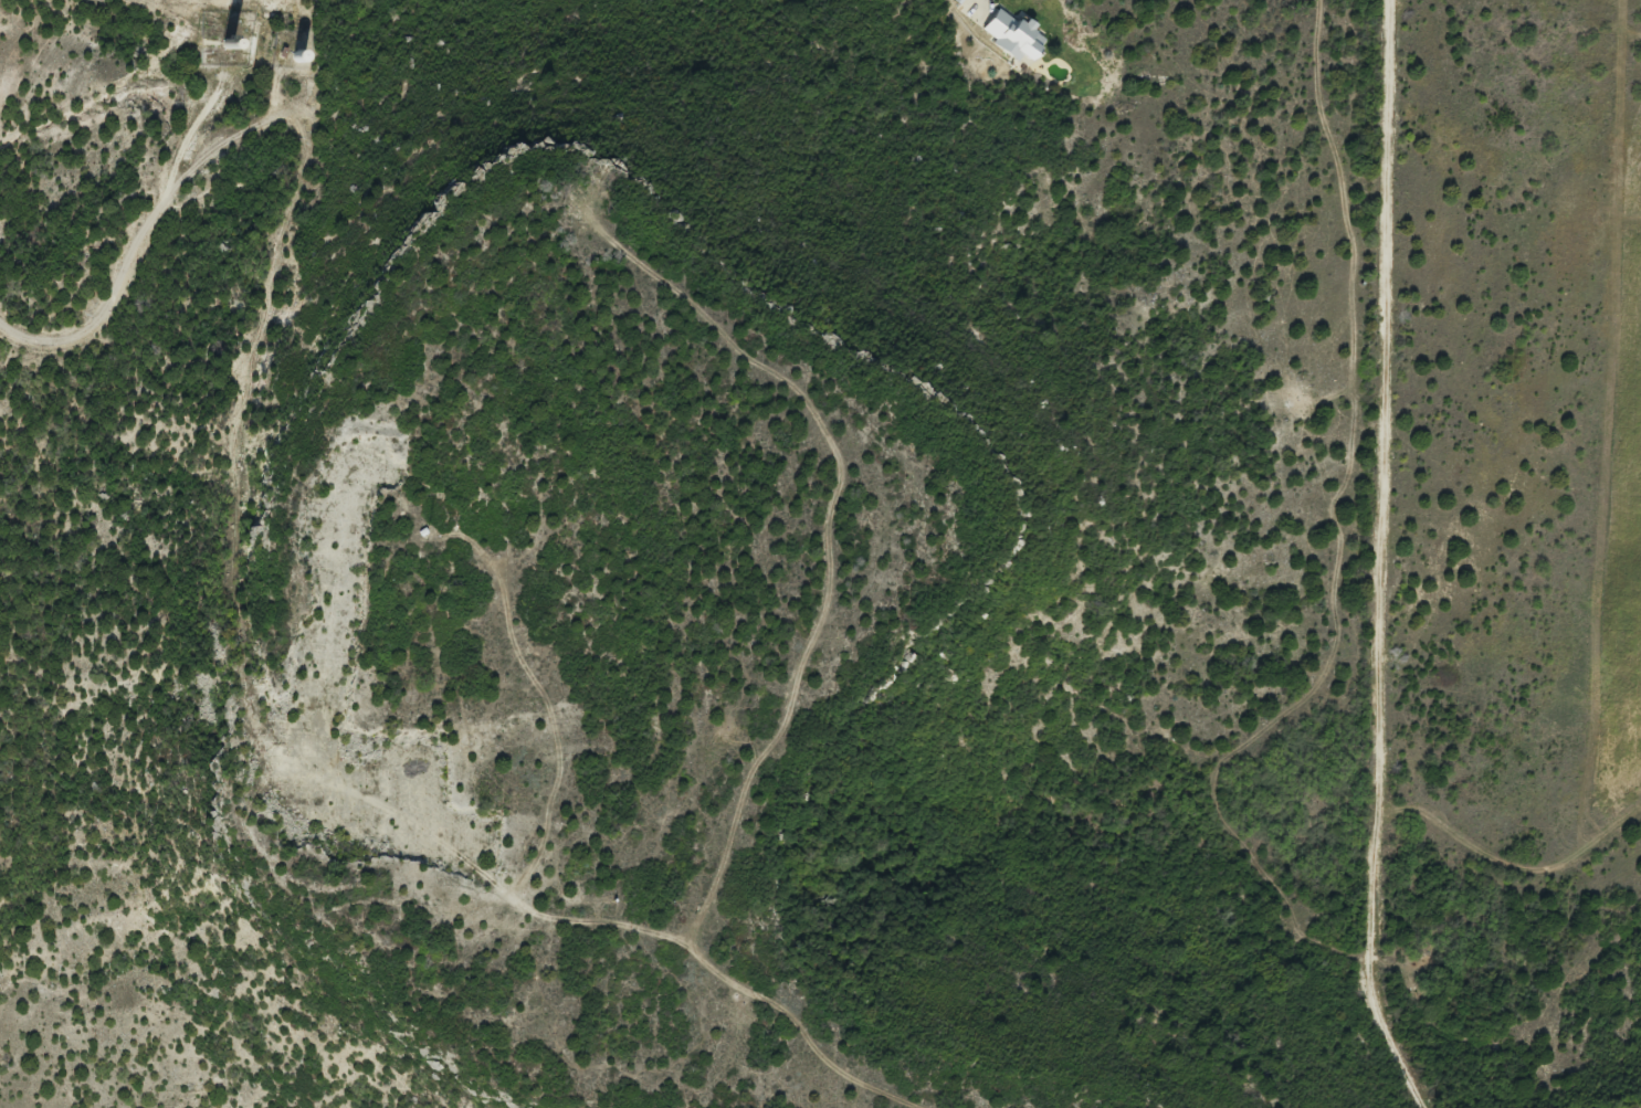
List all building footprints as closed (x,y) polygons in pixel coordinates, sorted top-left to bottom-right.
[(1010,27),(1007,12),(985,17),(991,41),(1005,38),(1003,29),(1010,27)]
